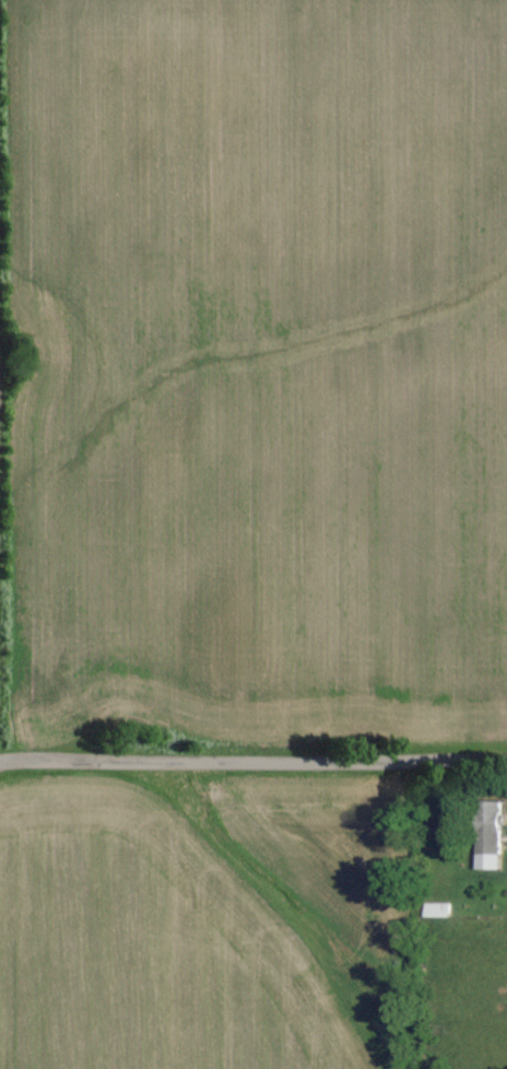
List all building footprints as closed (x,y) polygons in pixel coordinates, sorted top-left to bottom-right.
[(475,871),(498,871),(500,803),(477,802),(475,871)] [(448,905),(423,904),(422,918),(447,919),(448,905)]
